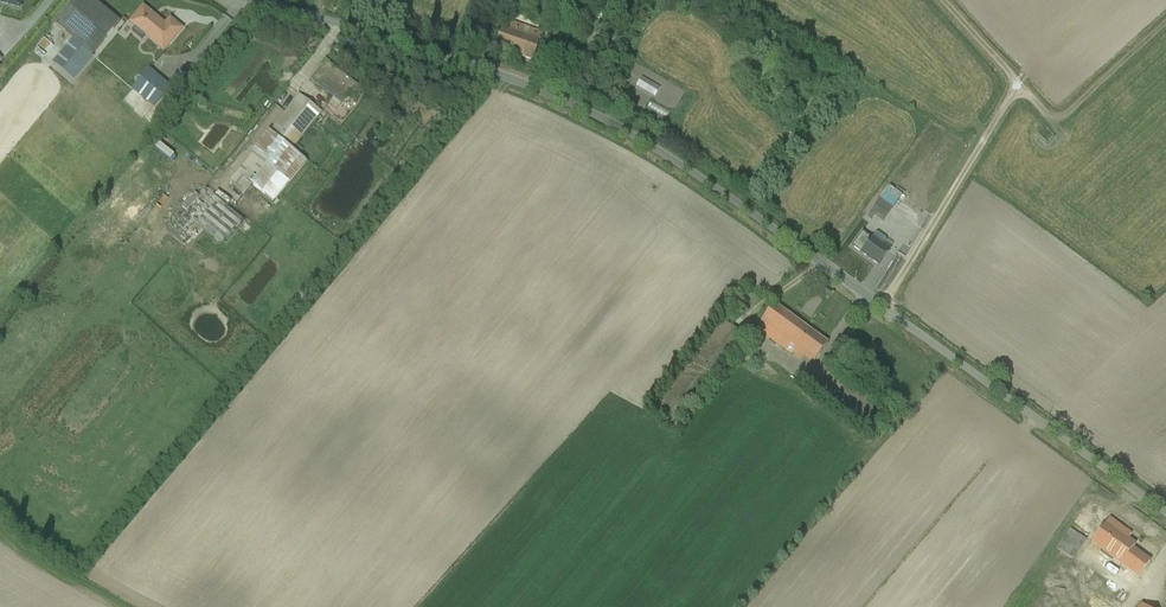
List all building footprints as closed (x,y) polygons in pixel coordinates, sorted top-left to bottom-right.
[(19,10),(21,0),(0,0),(0,6),(19,10)] [(128,23),(161,53),(182,30),(169,18),(164,24),(143,6),(128,23)] [(494,50),(532,63),(540,41),(502,28),(494,50)] [(49,47),(60,55),(67,46),(56,37),(49,47)] [(15,60),(8,50),(0,43),(0,79),(15,60)] [(339,104),(354,86),(324,60),(309,78),(339,104)] [(164,68),(145,89),(160,103),(179,82),(164,68)] [(651,80),(647,91),(668,99),(672,89),(651,80)] [(315,94),(287,125),(308,144),(336,113),(315,94)] [(658,111),(680,120),(683,112),(661,103),(658,111)] [(289,204),(323,157),(283,129),(243,184),(254,192),(260,183),(289,204)] [(173,176),(163,177),(164,186),(174,185),(173,176)] [(888,217),(896,223),(916,194),(902,184),(877,220),(883,224),(888,217)] [(241,238),(256,220),(221,189),(190,223),(200,231),(210,220),(223,232),(216,240),(222,245),(228,238),(232,241),(237,235),(241,238)] [(851,247),(880,268),(890,254),(861,233),(851,247)] [(808,371),(829,344),(776,304),(755,332),(808,371)] [(1140,581),(1159,554),(1105,513),(1085,540),(1140,581)]
